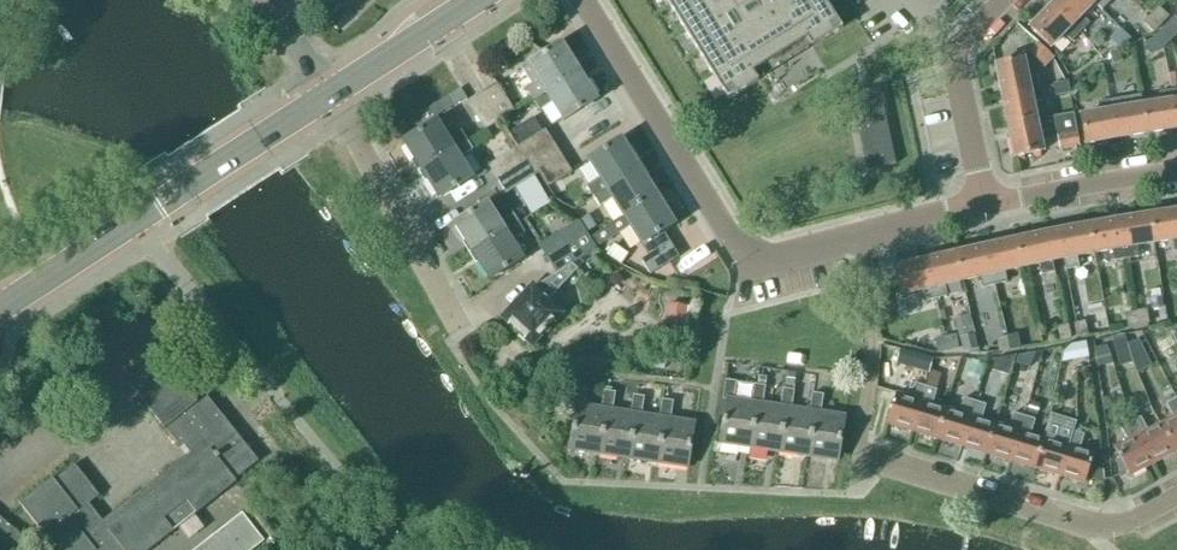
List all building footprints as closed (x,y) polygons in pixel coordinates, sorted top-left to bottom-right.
[(825,0),(666,0),(728,100),(758,81),(753,73),(807,40),(812,48),(843,29),(825,0)] [(1094,3),(1091,0),(1058,0),(1052,6),(1080,33),(1090,24),(1081,16),(1094,3)] [(1094,3),(1102,10),(1112,0),(1091,0),(1094,3)] [(1071,43),(1080,33),(1052,6),(1030,29),(1050,48),(1063,35),(1071,43)] [(1151,15),(1162,26),(1169,18),(1158,8),(1151,15)] [(1154,34),(1162,26),(1151,15),(1143,24),(1154,34)] [(668,26),(674,23),(671,17),(665,21),(668,26)] [(1176,35),(1176,21),(1174,18),(1166,25),(1176,35)] [(1176,35),(1166,25),(1160,32),(1170,42),(1176,35)] [(1127,41),(1118,32),(1109,42),(1118,51),(1127,41)] [(1163,50),(1170,42),(1160,32),(1153,39),(1163,49),(1163,50)] [(1163,50),(1163,49),(1153,39),(1144,44),(1150,56),(1163,50)] [(545,93),(580,72),(562,43),(527,65),(545,93)] [(1036,60),(1045,51),(1037,43),(1028,53),(1036,60)] [(1045,51),(1036,60),(1044,68),(1053,59),(1045,51)] [(1123,62),(1118,51),(1110,54),(1115,66),(1123,62)] [(1003,96),(1040,88),(1039,82),(1028,85),(1023,60),(996,65),(1003,96)] [(545,93),(533,101),(540,111),(552,103),(563,122),(598,100),(580,72),(545,93)] [(1055,97),(1070,94),(1068,82),(1053,85),(1055,97)] [(481,93),(499,122),(514,113),(497,84),(481,93)] [(850,95),(866,171),(896,165),(879,88),(850,95)] [(1036,121),(1031,97),(1042,95),(1040,88),(1003,96),(1009,127),(1036,121)] [(1176,129),(1176,124),(1172,91),(1160,93),(1161,104),(1143,107),(1147,134),(1176,129)] [(486,130),(499,122),(481,93),(468,102),(486,130)] [(1147,134),(1143,107),(1125,110),(1123,98),(1110,100),(1117,139),(1147,134)] [(1085,145),(1117,139),(1110,100),(1097,103),(1099,114),(1080,118),(1085,145)] [(1059,151),(1080,147),(1073,114),(1053,118),(1059,151)] [(533,118),(509,133),(518,148),(542,133),(533,118)] [(1036,121),(1009,127),(1016,158),(1043,152),(1037,127),(1048,125),(1047,118),(1036,121)] [(421,171),(455,150),(437,121),(403,142),(421,171)] [(525,163),(555,145),(545,130),(542,133),(518,148),(516,149),(525,163)] [(605,189),(640,168),(622,139),(588,161),(599,179),(587,186),(593,197),(605,189)] [(525,163),(534,177),(539,174),(548,188),(572,173),(555,145),(525,163)] [(497,180),(525,163),(516,149),(488,166),(497,180)] [(455,150),(421,171),(438,200),(473,178),(455,150)] [(506,194),(534,177),(525,163),(497,180),(506,194)] [(640,168),(605,189),(593,197),(599,206),(611,199),(623,217),(657,196),(640,168)] [(657,196),(623,217),(592,237),(598,247),(629,227),(641,246),(643,245),(650,256),(642,261),(651,275),(679,257),(670,243),(669,243),(662,232),(675,224),(657,196)] [(471,253),(505,230),(488,203),(454,224),(471,253)] [(1176,251),(1176,212),(1151,216),(1155,243),(1172,241),(1174,252),(1176,251)] [(1138,246),(1155,243),(1151,216),(1121,221),(1126,259),(1139,257),(1138,246)] [(1114,261),(1126,259),(1121,221),(1090,226),(1095,253),(1112,250),(1114,261)] [(583,257),(596,249),(579,222),(539,246),(547,259),(574,242),(583,257)] [(1077,257),(1095,253),(1090,226),(1059,232),(1053,233),(1059,260),(1064,259),(1066,270),(1079,268),(1077,257)] [(505,230),(471,253),(489,281),(524,260),(505,230)] [(1053,261),(1059,260),(1053,233),(1016,241),(1022,268),(1039,264),(1041,275),(1055,272),(1053,261)] [(1005,272),(1022,268),(1016,241),(987,248),(995,285),(1008,282),(1005,272)] [(556,274),(583,257),(574,242),(547,259),(556,274)] [(982,288),(995,285),(987,248),(956,255),(962,282),(980,278),(982,288)] [(945,285),(962,282),(956,255),(927,262),(935,299),(948,296),(945,285)] [(922,302),(935,299),(927,262),(895,270),(902,296),(920,292),(922,302)] [(534,288),(532,287),(503,318),(519,332),(519,337),(525,342),(529,342),(532,345),(561,314),(547,301),(577,270),(572,264),(534,288)] [(1151,300),(1149,300),(1151,310),(1164,308),(1162,298),(1151,300)] [(686,306),(668,304),(666,324),(684,325),(686,306)] [(1136,312),(1138,326),(1149,324),(1146,310),(1136,312)] [(919,312),(901,316),(907,345),(925,341),(919,312)] [(1128,328),(1138,326),(1136,312),(1125,314),(1128,328)] [(1088,336),(1085,322),(1073,324),(1076,339),(1088,336)] [(1059,342),(1071,340),(1068,325),(1057,328),(1059,342)] [(962,352),(978,349),(974,330),(959,333),(962,352)] [(999,353),(1020,350),(1018,335),(996,339),(999,353)] [(937,354),(959,350),(956,336),(934,340),(937,354)] [(1127,345),(1126,339),(1112,343),(1119,367),(1133,363),(1132,363),(1127,345)] [(1138,339),(1127,345),(1132,363),(1146,356),(1138,339)] [(1086,342),(1073,344),(1076,360),(1089,357),(1086,342)] [(1096,362),(1111,359),(1107,346),(1094,348),(1096,362)] [(907,352),(902,367),(921,372),(926,357),(907,352)] [(1031,368),(1036,353),(1017,355),(1014,364),(1031,368)] [(1016,356),(995,360),(991,371),(1009,376),(1016,356)] [(160,357),(127,383),(164,430),(165,430),(181,449),(185,446),(190,453),(102,522),(88,504),(99,496),(74,465),(53,481),(51,478),(19,504),(55,549),(151,549),(236,483),(235,481),(258,462),(207,397),(217,389),(200,368),(180,383),(160,357)] [(985,365),(972,360),(966,376),(980,381),(985,365)] [(787,373),(785,390),(793,391),(794,391),(796,374),(787,373)] [(756,404),(752,403),(733,400),(736,382),(725,381),(723,400),(727,400),(720,444),(750,448),(756,404)] [(912,432),(925,387),(915,384),(911,399),(895,394),(887,424),(912,432)] [(786,408),(781,407),(762,404),(765,387),(754,385),(752,403),(756,404),(750,448),(779,453),(786,408)] [(606,410),(602,409),(583,406),(586,389),(575,387),(572,406),(577,407),(570,450),(599,455),(606,410)] [(937,439),(946,409),(932,405),(936,391),(925,387),(912,432),(937,439)] [(815,412),(810,412),(791,409),(794,391),(793,391),(785,390),(783,390),(781,407),(786,408),(779,453),(808,457),(815,412)] [(636,414),(631,414),(612,411),(615,393),(604,392),(602,409),(606,410),(599,455),(629,459),(636,414)] [(815,412),(808,457),(838,462),(845,417),(820,413),(823,396),(812,394),(810,412),(815,412)] [(665,419),(660,418),(641,415),(644,398),(633,396),(631,414),(636,414),(629,459),(658,464),(665,419)] [(961,447),(975,402),(964,399),(959,413),(946,409),(937,439),(961,447)] [(1176,451),(1176,400),(1176,399),(1166,405),(1173,418),(1161,424),(1176,452),(1176,451)] [(665,419),(658,464),(688,468),(694,423),(670,420),(673,402),(662,400),(660,418),(665,419)] [(986,454),(995,424),(982,420),(986,406),(975,402),(961,447),(986,454)] [(1011,462),(1024,417),(1013,414),(1009,428),(995,424),(986,454),(1011,462)] [(1035,469),(1044,439),(1031,435),(1035,420),(1024,417),(1011,462),(1035,469)] [(1176,452),(1161,424),(1148,431),(1140,418),(1131,423),(1153,464),(1176,452)] [(1130,476),(1153,464),(1131,423),(1120,429),(1128,442),(1115,449),(1130,476)] [(1060,477),(1073,432),(1062,429),(1058,443),(1044,439),(1035,469),(1060,477)] [(1073,432),(1060,477),(1085,484),(1092,454),(1080,450),(1084,435),(1073,432)] [(263,541),(241,513),(195,549),(252,549),(263,541)] [(26,540),(0,518),(0,542),(10,549),(17,549),(26,540)]
